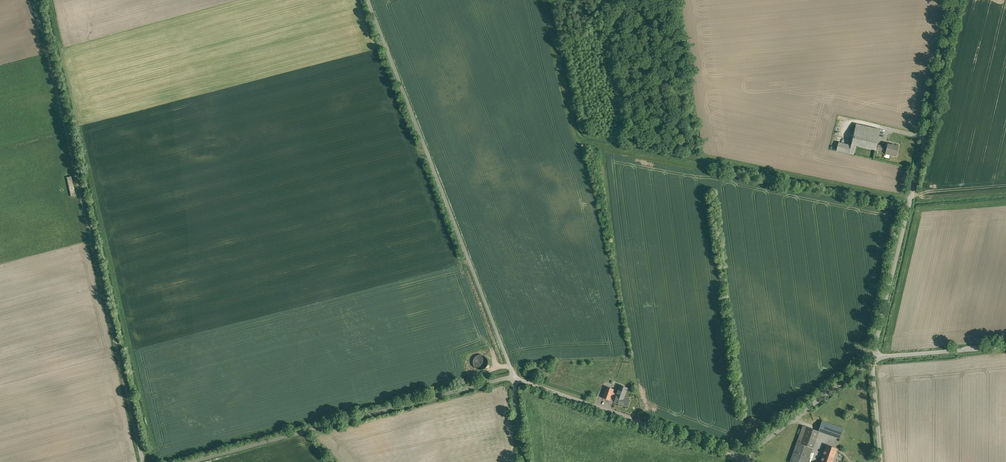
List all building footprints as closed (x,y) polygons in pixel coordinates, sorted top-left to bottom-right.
[(54,105),(48,106),(52,121),(57,120),(54,105)] [(879,133),(855,127),(851,146),(838,143),(837,150),(854,154),(856,145),(885,152),(887,147),(876,145),(879,133)] [(898,147),(887,144),(887,147),(885,152),(885,153),(896,156),(898,147)] [(71,176),(67,177),(71,197),(76,196),(71,176)] [(488,364),(488,362),(488,361),(487,359),(487,358),(486,357),(484,356),(483,355),(482,355),(480,355),(479,355),(477,356),(476,356),(475,357),(474,359),(473,360),(473,362),(473,363),(473,364),(474,366),(475,367),(476,368),(477,369),(479,369),(480,370),(482,370),(483,369),(484,369),(486,368),(487,366),(487,365),(488,364)] [(613,389),(607,387),(603,398),(609,401),(613,389)] [(625,389),(619,387),(614,402),(627,407),(629,399),(622,396),(625,389)] [(803,426),(797,443),(801,444),(807,427),(803,426)] [(819,431),(807,427),(801,444),(812,448),(819,431)] [(797,443),(790,461),(808,461),(812,448),(801,444),(797,443)] [(827,446),(821,461),(832,461),(836,449),(827,446)]
